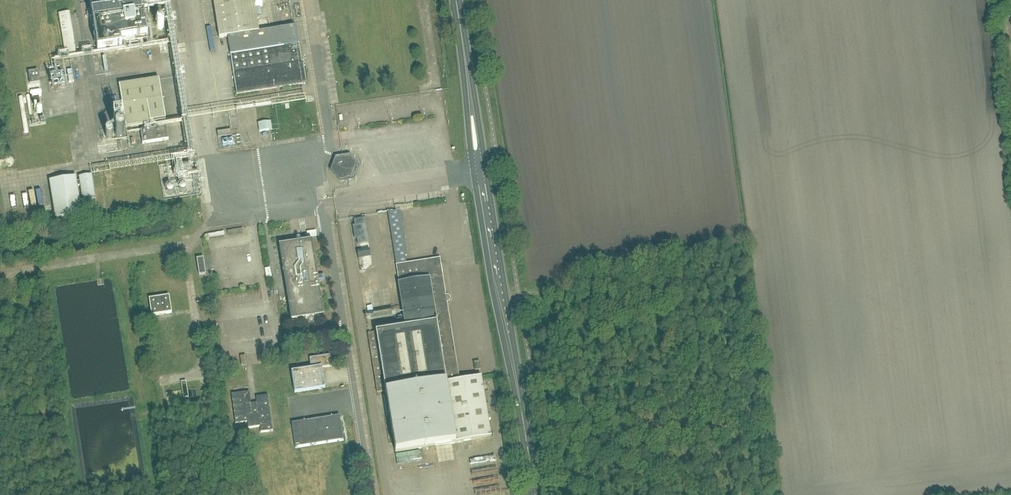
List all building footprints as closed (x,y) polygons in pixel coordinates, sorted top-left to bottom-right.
[(141,0),(90,0),(98,52),(122,49),(121,43),(147,39),(141,0)] [(164,11),(162,0),(151,0),(148,0),(150,13),(164,11)] [(254,0),(213,0),(219,39),(228,38),(228,42),(231,60),(237,94),(305,83),(296,27),(259,33),(255,8),(263,7),(261,0),(260,0),(254,1),(254,0)] [(65,55),(76,53),(70,13),(58,15),(65,55)] [(30,85),(40,83),(38,72),(28,73),(30,85)] [(126,128),(131,127),(165,122),(159,80),(119,86),(126,128)] [(289,109),(288,99),(280,100),(281,106),(285,105),(286,110),(289,109)] [(258,124),(259,132),(272,130),(270,122),(258,124)] [(143,144),(169,140),(167,128),(141,132),(143,144)] [(340,180),(348,179),(352,178),(356,168),(349,159),(337,161),(333,171),(340,180)] [(84,210),(97,208),(92,176),(79,178),(84,210)] [(57,218),(81,215),(75,179),(51,183),(57,218)] [(296,240),(297,244),(279,247),(285,281),(281,282),(282,288),(286,287),(291,322),(309,319),(309,323),(310,324),(311,324),(312,324),(313,324),(313,323),(314,323),(314,322),(313,318),(324,317),(318,282),(322,282),(321,275),(317,276),(312,241),(301,243),(301,239),(300,239),(300,238),(299,238),(298,237),(297,238),(296,239),(296,240)] [(357,252),(358,258),(371,256),(370,250),(357,252)] [(199,276),(206,275),(203,259),(197,260),(199,276)] [(481,378),(460,382),(440,259),(396,266),(398,276),(397,276),(399,285),(404,320),(396,321),(398,330),(368,335),(378,394),(386,393),(395,453),(491,438),(481,378)] [(152,316),(172,314),(169,297),(149,300),(152,316)] [(294,393),(325,388),(321,368),(332,367),(330,356),(310,359),(311,369),(291,372),(294,393)] [(249,393),(232,395),(236,424),(248,423),(249,428),(260,427),(261,433),(272,432),(268,396),(256,398),(257,404),(251,405),(249,393)] [(296,449),(344,441),(340,417),(292,424),(296,449)]
